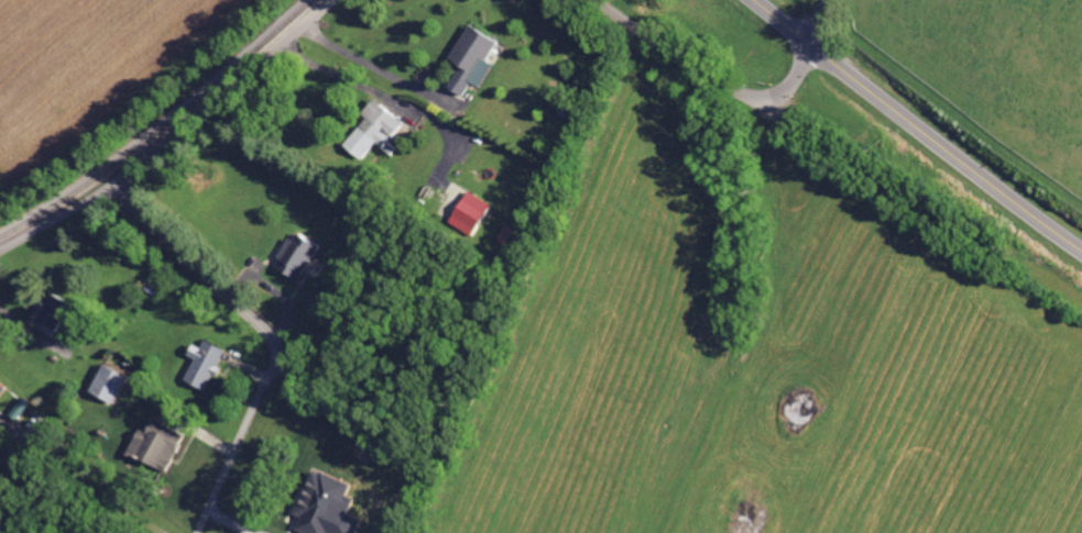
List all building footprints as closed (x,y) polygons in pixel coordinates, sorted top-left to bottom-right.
[(478,87),(492,64),(485,60),(496,42),(469,25),(448,59),(459,65),(446,87),(461,96),(470,82),(478,87)] [(342,146),(361,161),(375,142),(390,154),(395,148),(388,142),(404,123),(372,98),(360,113),(365,117),(342,146)] [(488,204),(466,190),(447,222),(469,235),(488,204)] [(297,280),(317,247),(294,233),(273,266),(297,280)] [(27,324),(48,335),(66,301),(51,294),(44,307),(38,304),(27,324)] [(224,349),(203,341),(200,347),(191,343),(186,356),(193,358),(183,382),(207,391),(224,349)] [(124,376),(100,365),(88,394),(112,404),(124,376)] [(163,474),(184,435),(151,418),(141,439),(135,436),(125,455),(163,474)] [(310,469),(293,514),(298,516),(293,530),(301,532),(354,532),(359,519),(345,514),(351,498),(344,496),(348,484),(310,469)]
